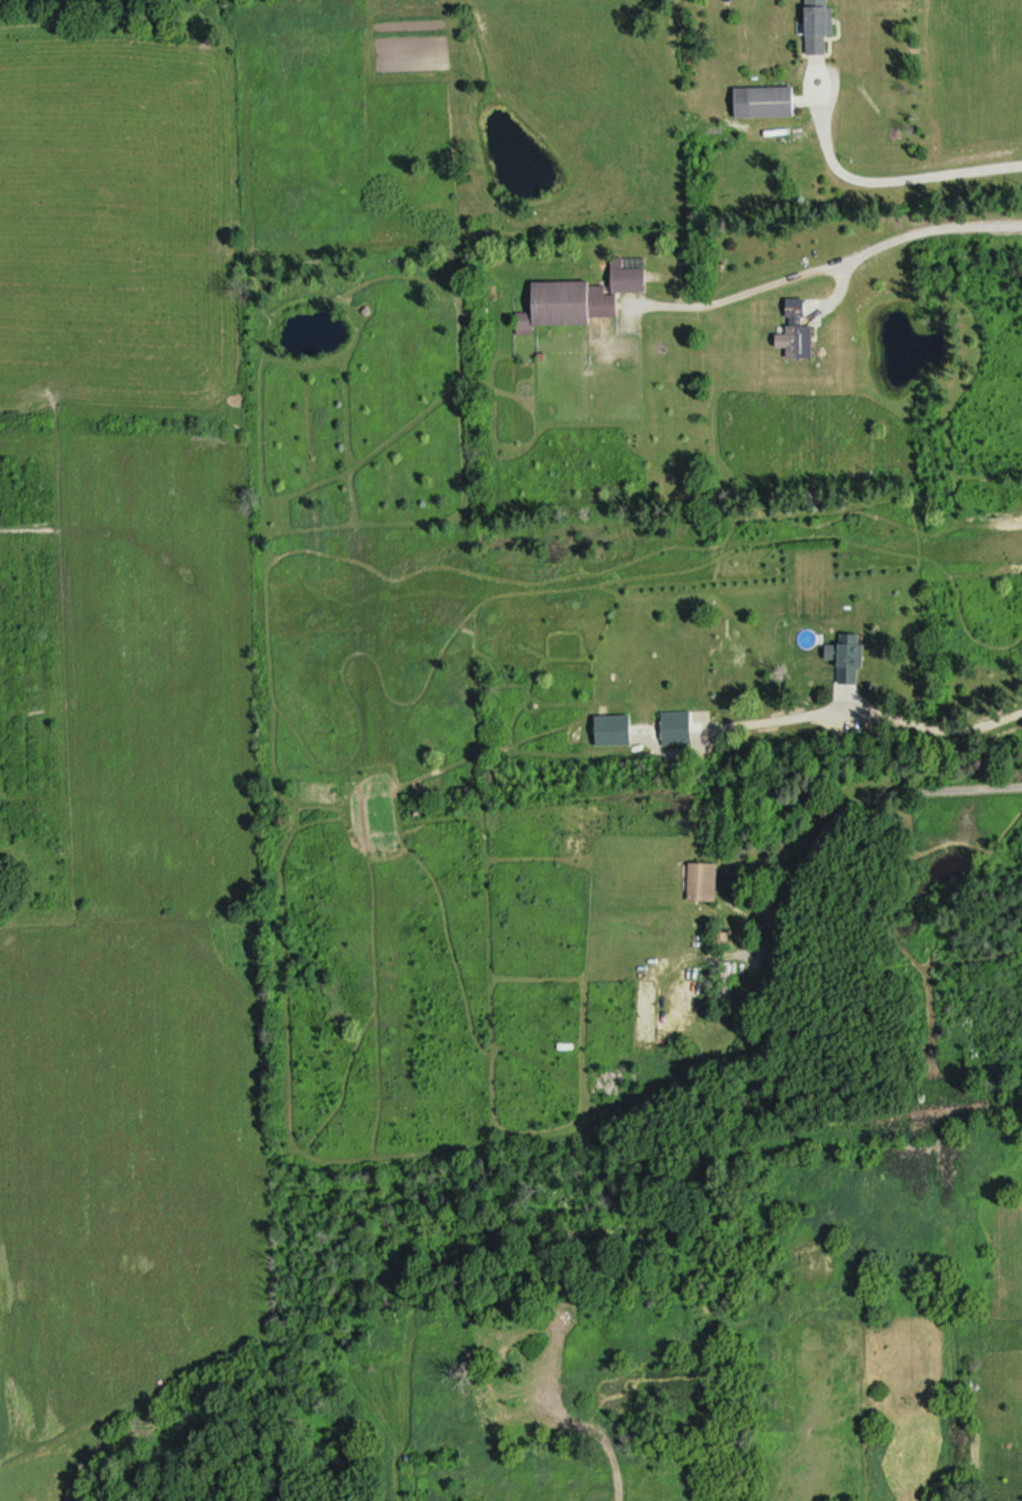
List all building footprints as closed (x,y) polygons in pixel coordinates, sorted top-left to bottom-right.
[(830,0),(809,0),(809,57),(830,57),(830,0)] [(795,119),(795,90),(736,90),(737,120),(795,119)] [(788,301),(789,336),(777,336),(777,350),(788,350),(788,361),(814,361),(814,328),(806,328),(805,301),(788,301)] [(864,637),(840,636),(839,687),(859,688),(859,672),(863,672),(864,637)] [(662,748),(691,748),(691,714),(662,714),(662,748)] [(631,748),(631,719),(597,719),(597,748),(631,748)] [(719,866),(690,865),(689,904),(718,905),(719,866)]
